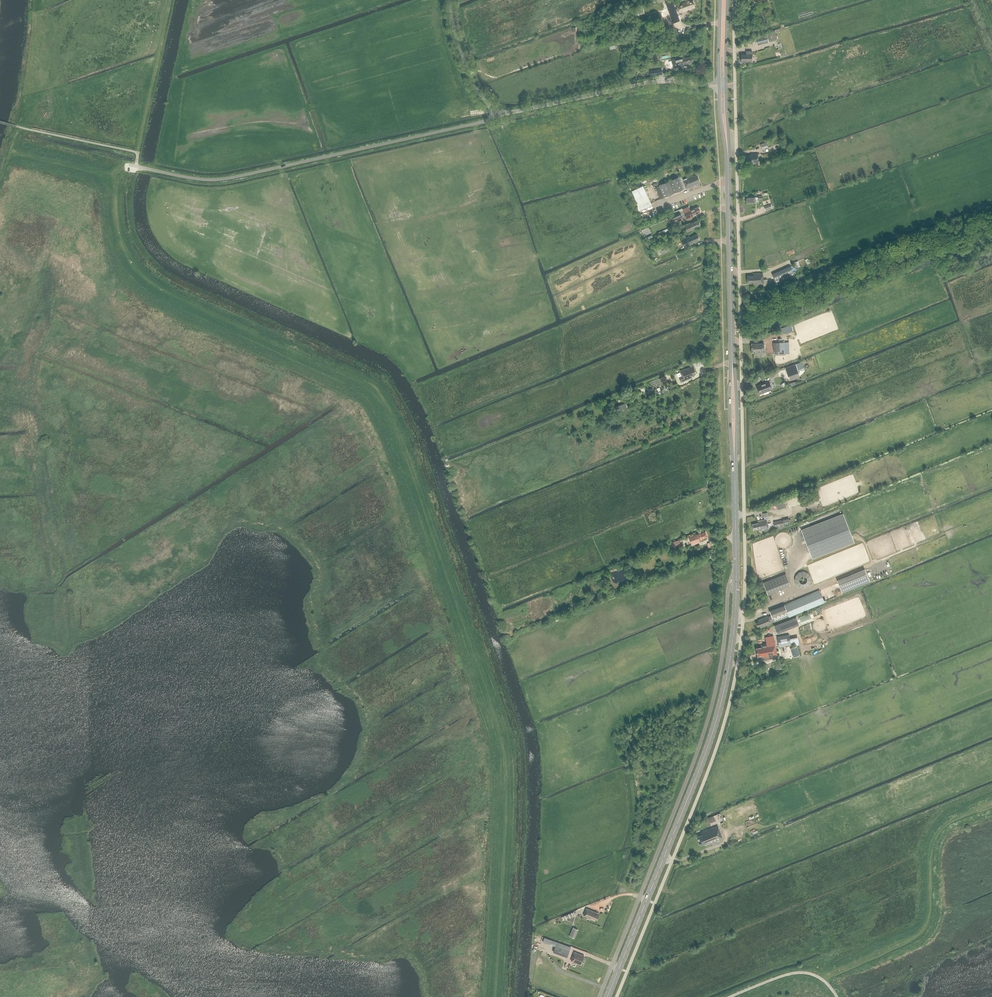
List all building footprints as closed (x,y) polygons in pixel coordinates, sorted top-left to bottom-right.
[(694,6),(692,0),(689,1),(689,0),(688,0),(676,4),(679,14),(692,9),(691,7),(694,6)] [(660,9),(663,17),(671,15),(668,6),(660,9)] [(768,42),(766,34),(755,37),(757,45),(768,42)] [(741,62),(752,62),(752,51),(746,51),(746,54),(741,54),(741,62)] [(672,61),(673,68),(674,68),(687,65),(686,64),(693,62),(692,57),(685,58),(685,57),(672,60),(672,61)] [(758,164),(758,154),(751,154),(751,155),(745,155),(745,163),(751,163),(751,164),(758,164)] [(681,176),(677,177),(659,185),(664,197),(683,189),(686,188),(687,189),(694,186),(694,185),(700,183),(697,176),(695,177),(694,175),(683,180),(681,176)] [(645,185),(633,189),(640,210),(652,206),(645,185)] [(684,212),(687,220),(693,217),(692,216),(700,213),(699,212),(700,210),(699,208),(698,208),(690,211),(690,210),(688,207),(683,209),(684,212)] [(676,216),(674,216),(671,218),(674,223),(678,221),(679,222),(683,220),(680,214),(676,216)] [(700,222),(698,222),(697,221),(690,224),(689,223),(684,226),(687,233),(693,230),(692,229),(699,226),(701,224),(700,222)] [(673,236),(671,231),(661,236),(662,240),(673,236)] [(699,236),(698,236),(697,234),(690,238),(689,237),(680,241),(683,248),(692,244),(692,243),(699,239),(700,238),(699,236)] [(673,249),(671,244),(660,248),(662,253),(673,249)] [(794,275),(790,266),(772,274),(776,284),(794,275)] [(754,285),(763,284),(763,273),(753,274),(753,276),(747,276),(748,283),(754,283),(754,285)] [(792,331),(790,325),(781,328),(783,334),(792,331)] [(789,354),(789,342),(773,343),(773,352),(774,352),(774,355),(785,355),(785,354),(789,354)] [(751,353),(764,352),(763,343),(751,344),(751,353)] [(788,377),(799,373),(796,364),(785,368),(788,377)] [(680,371),(681,376),(678,377),(680,382),(692,378),(691,376),(696,374),(693,366),(686,369),(680,371)] [(759,394),(772,389),(769,381),(763,383),(763,384),(756,386),(759,394)] [(783,501),(776,504),(778,509),(785,506),(783,501)] [(801,530),(812,559),(854,543),(843,514),(801,530)] [(788,518),(782,519),(773,522),(775,527),(789,524),(789,521),(788,519),(788,518)] [(762,530),(768,529),(767,520),(758,521),(758,523),(752,524),(753,530),(757,529),(758,530),(762,529),(762,530)] [(697,535),(696,534),(689,537),(692,546),(698,543),(698,542),(702,540),(702,539),(707,537),(705,532),(697,535)] [(681,546),(679,540),(669,543),(671,549),(681,546)] [(796,572),(797,587),(812,586),(811,572),(796,572)] [(790,585),(785,574),(763,582),(767,594),(790,585)] [(770,624),(770,622),(773,621),(773,623),(824,604),(820,592),(784,606),(769,611),(771,616),(765,618),(765,617),(758,620),(758,622),(756,623),(757,627),(760,626),(761,627),(770,624)] [(811,620),(809,613),(798,617),(801,623),(811,620)] [(799,625),(796,617),(773,625),(776,634),(799,625)] [(790,645),(790,642),(788,634),(777,637),(779,647),(790,645)] [(764,651),(776,649),(773,636),(765,637),(766,643),(761,645),(761,648),(756,649),(757,654),(764,652),(764,651)] [(799,655),(796,646),(790,649),(793,657),(799,655)] [(757,656),(757,657),(757,658),(757,659),(758,660),(758,661),(767,659),(766,658),(777,655),(776,649),(764,651),(764,652),(757,654),(757,656)] [(716,823),(714,817),(708,819),(711,826),(716,823)] [(712,843),(719,840),(723,839),(717,826),(701,832),(702,834),(696,837),(700,845),(705,843),(706,845),(712,843)] [(586,909),(584,915),(584,916),(590,919),(591,918),(597,920),(599,914),(586,909)] [(578,929),(573,927),(569,935),(574,938),(578,929)] [(570,947),(557,942),(553,952),(566,957),(570,947)] [(584,956),(574,952),(570,961),(580,965),(584,956)]
